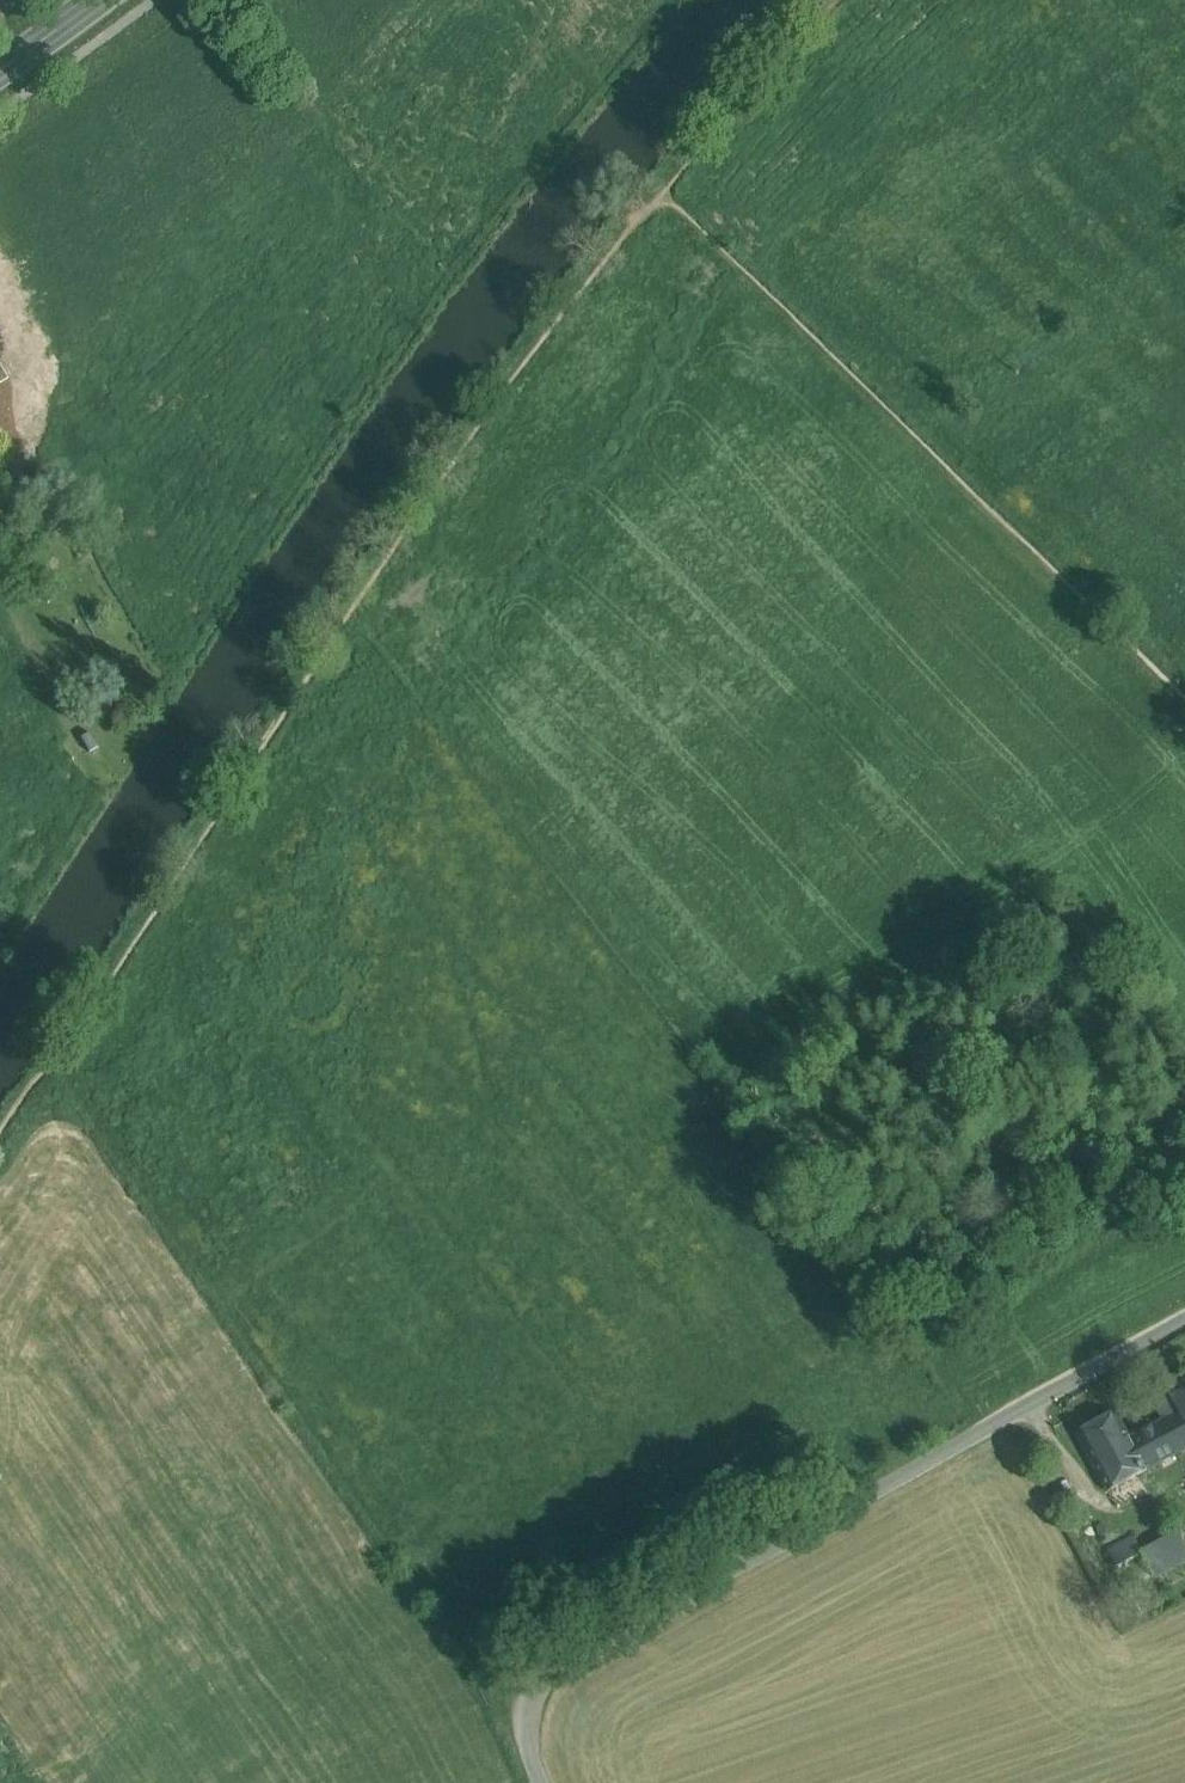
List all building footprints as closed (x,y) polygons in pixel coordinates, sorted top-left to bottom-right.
[(1154,1403),(1164,1421),(1175,1415),(1184,1434),(1184,1386),(1154,1403)] [(1114,1415),(1078,1435),(1108,1490),(1144,1471),(1143,1470),(1128,1440),(1114,1415)] [(1128,1440),(1143,1470),(1184,1448),(1184,1434),(1175,1415),(1164,1421),(1128,1440)] [(1177,1534),(1164,1541),(1177,1565),(1184,1561),(1184,1548),(1177,1534)] [(1133,1536),(1107,1550),(1129,1591),(1155,1577),(1142,1553),(1133,1536)] [(1177,1565),(1164,1541),(1142,1553),(1155,1577),(1177,1565)]
